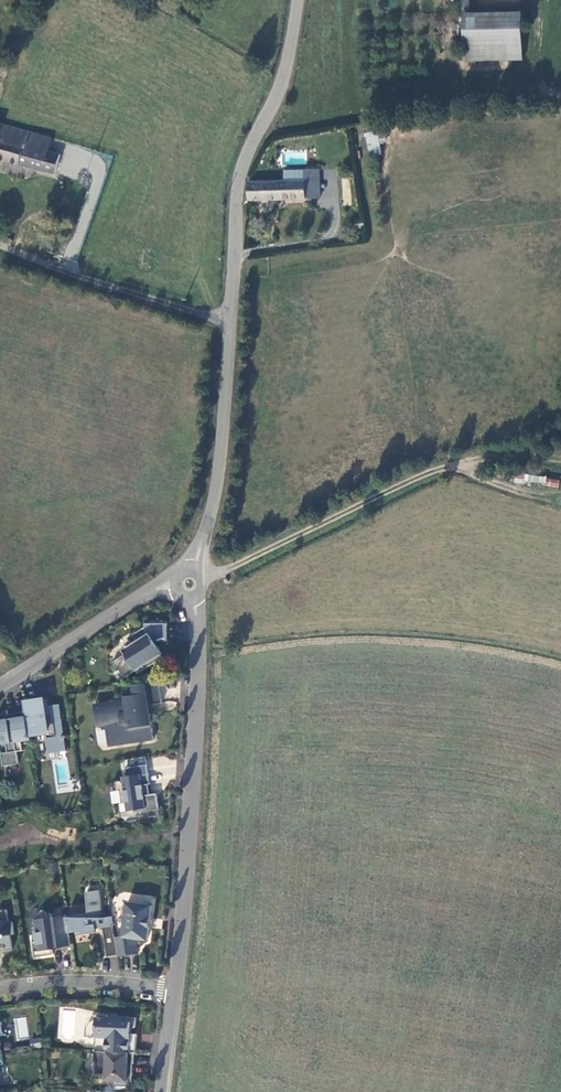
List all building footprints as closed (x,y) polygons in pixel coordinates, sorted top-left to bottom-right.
[(469,0),(460,0),(461,10),(464,10),(469,10),(469,0)] [(466,60),(521,61),(521,16),(465,15),(466,60)] [(49,178),(55,160),(42,157),(29,153),(32,139),(0,131),(0,166),(49,178)] [(367,154),(380,152),(377,131),(365,133),(367,154)] [(32,139),(29,153),(42,157),(45,142),(32,139)] [(286,182),(307,182),(307,170),(317,170),(318,156),(287,157),(286,182)] [(286,182),(251,183),(250,202),(307,199),(321,199),(321,170),(317,170),(307,170),(307,182),(286,182)] [(358,230),(366,229),(365,222),(357,222),(358,230)] [(545,484),(545,475),(514,473),(513,481),(545,484)] [(546,478),(545,486),(558,488),(560,480),(546,478)] [(126,654),(112,662),(118,672),(120,671),(125,678),(136,671),(138,674),(163,658),(161,654),(162,654),(157,646),(154,648),(151,644),(155,642),(168,641),(167,623),(161,624),(161,621),(149,621),(149,623),(145,624),(145,627),(129,638),(133,644),(123,650),(126,654)] [(163,704),(160,682),(134,686),(135,697),(126,698),(126,701),(100,705),(100,709),(99,709),(96,713),(98,720),(106,719),(110,747),(155,741),(151,714),(148,714),(147,706),(163,704)] [(43,698),(24,701),(26,712),(30,737),(47,735),(50,754),(67,751),(65,739),(66,739),(66,736),(65,736),(60,705),(47,707),(48,712),(45,713),(43,698)] [(23,751),(22,742),(30,740),(30,737),(26,712),(15,713),(16,719),(10,720),(8,711),(0,716),(0,746),(4,766),(19,764),(17,752),(23,751)] [(147,765),(125,768),(127,780),(115,782),(117,791),(121,790),(122,803),(126,802),(128,811),(134,810),(135,813),(160,809),(157,793),(148,795),(146,785),(150,784),(147,765)] [(104,918),(100,891),(87,892),(90,913),(77,915),(77,917),(67,917),(69,933),(104,928),(108,958),(118,956),(116,938),(113,917),(104,918)] [(152,907),(128,904),(124,937),(116,938),(118,956),(119,957),(139,954),(137,939),(148,941),(152,907)] [(3,949),(3,951),(13,950),(11,935),(15,934),(13,922),(9,923),(7,910),(0,911),(0,949),(3,949)] [(33,942),(35,957),(54,955),(53,947),(71,945),(69,933),(67,917),(67,915),(53,917),(52,914),(51,913),(48,914),(43,910),(35,920),(37,930),(34,931),(36,942),(33,942)] [(137,1018),(117,1017),(117,1019),(111,1019),(109,1016),(97,1015),(97,1021),(96,1021),(95,1021),(94,1021),(93,1022),(92,1022),(91,1023),(90,1024),(89,1025),(88,1026),(88,1027),(87,1028),(87,1029),(86,1037),(96,1038),(96,1051),(135,1053),(137,1053),(137,1035),(131,1034),(131,1028),(134,1029),(136,1027),(137,1018)] [(135,1053),(96,1051),(95,1061),(97,1063),(97,1074),(106,1075),(106,1080),(117,1081),(117,1084),(133,1085),(133,1072),(131,1072),(132,1064),(134,1064),(135,1053)] [(8,1065),(4,1065),(2,1054),(0,1054),(0,1086),(11,1085),(8,1065)]
